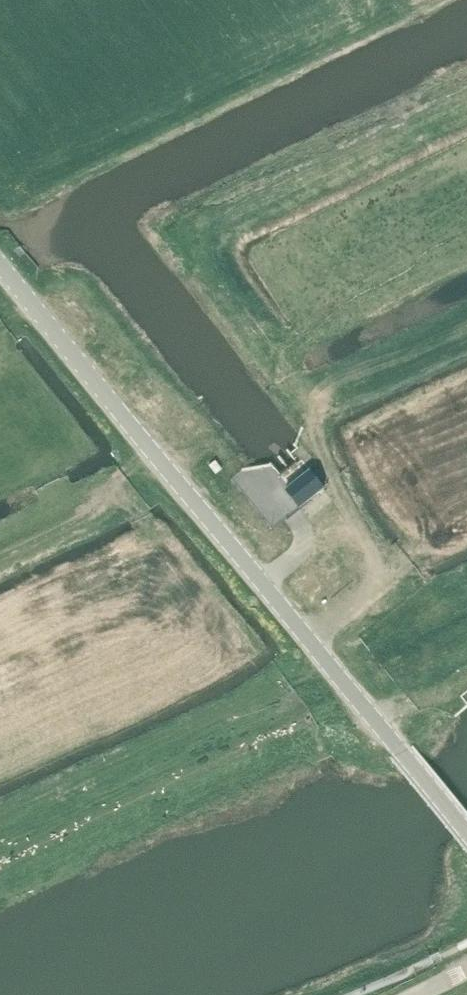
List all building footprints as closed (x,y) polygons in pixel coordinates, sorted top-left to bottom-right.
[(325,488),(311,471),(286,491),(300,508),(325,488)]
